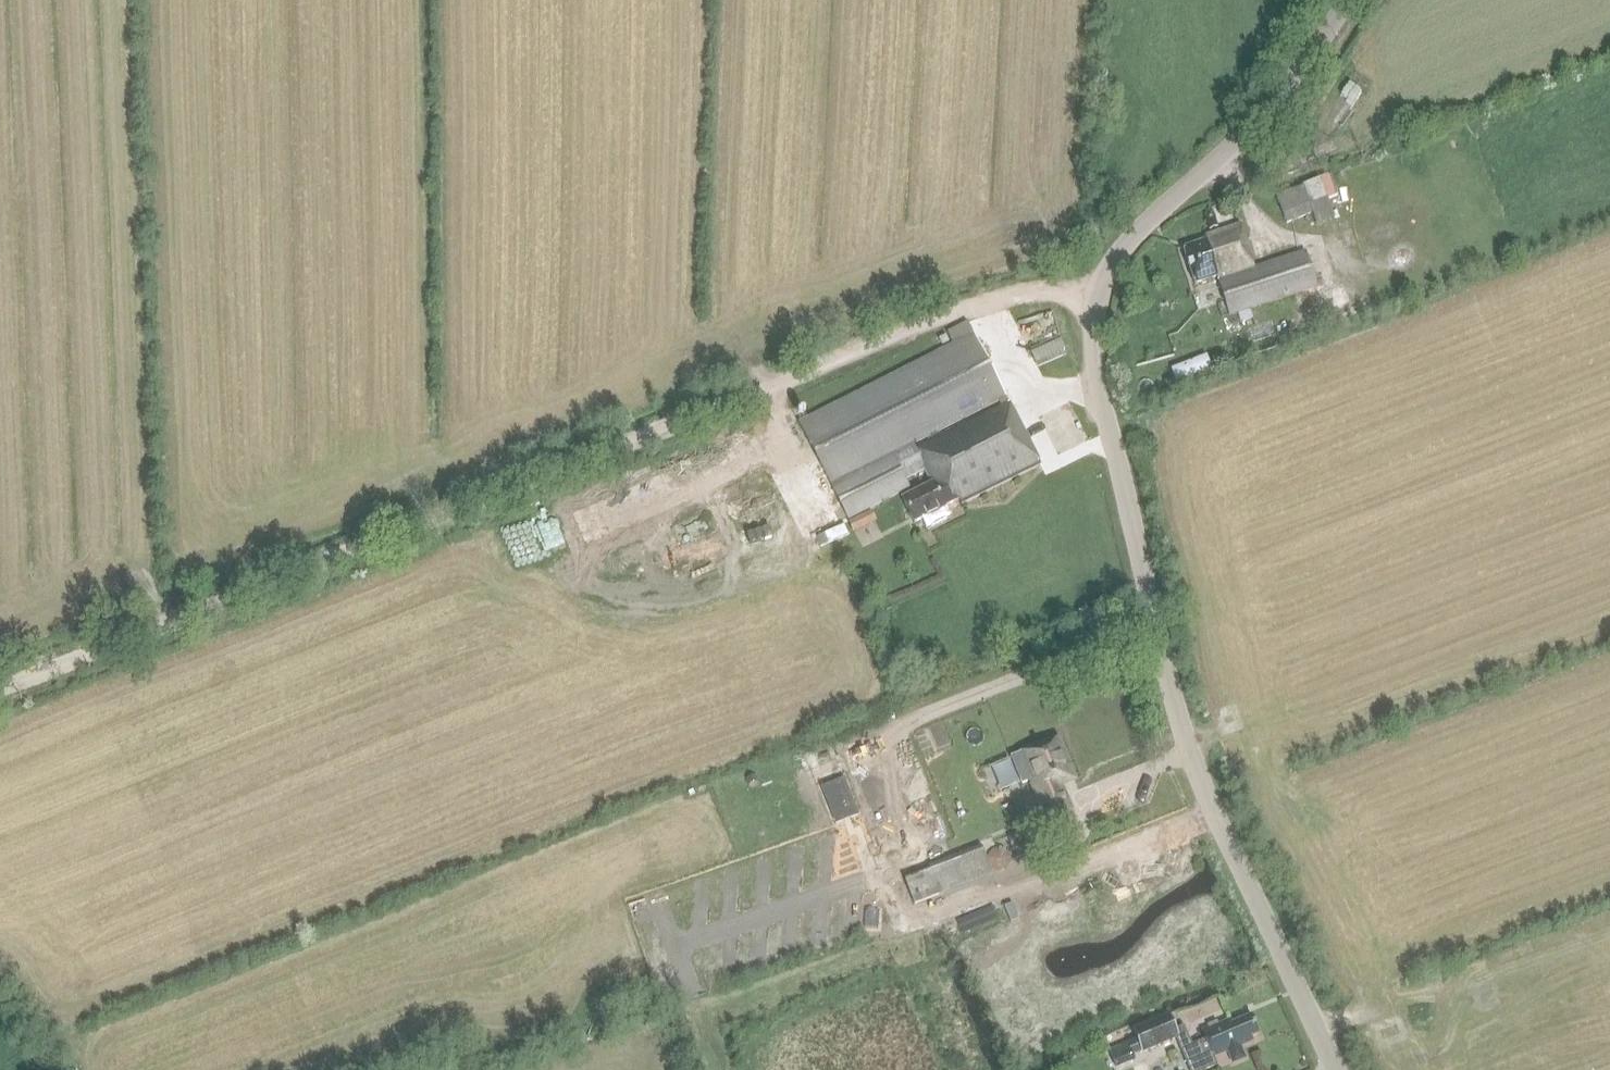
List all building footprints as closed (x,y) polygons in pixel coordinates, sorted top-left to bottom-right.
[(1331,174),(1277,194),(1287,222),(1313,212),(1318,224),(1338,216),(1331,197),(1339,194),(1331,174)] [(1217,227),(1214,216),(1206,218),(1209,230),(1217,227)] [(1206,242),(1185,249),(1197,284),(1218,277),(1231,316),(1318,286),(1306,250),(1254,268),(1239,224),(1204,236),(1206,242)] [(953,342),(800,421),(850,517),(911,485),(906,477),(926,466),(934,482),(904,497),(916,520),(924,516),(930,527),(952,516),(947,505),(962,497),(964,501),(1040,462),(967,321),(947,331),(953,342)] [(1022,752),(1010,757),(1022,785),(1031,781),(1047,821),(1073,810),(1065,792),(1061,794),(1058,785),(1074,778),(1057,737),(1022,751),(1022,752)] [(1009,773),(973,784),(986,824),(1022,813),(1009,773)] [(1035,839),(1031,828),(1010,837),(1015,848),(1035,839)] [(992,874),(981,845),(928,866),(929,869),(904,879),(914,904),(992,874)] [(1011,855),(1008,851),(1003,849),(1000,849),(997,850),(993,851),(991,853),(990,856),(988,860),(988,862),(990,868),(991,869),(993,871),(995,872),(998,873),(1001,874),(1004,873),(1007,872),(1009,870),(1011,868),(1012,864),(1013,861),(1011,855)] [(1145,1024),(1132,1030),(1135,1038),(1141,1052),(1142,1054),(1176,1040),(1179,1039),(1175,1030),(1169,1014),(1145,1024)] [(1175,1030),(1179,1039),(1176,1040),(1181,1050),(1184,1058),(1193,1054),(1199,1069),(1207,1069),(1216,1067),(1212,1058),(1227,1052),(1232,1064),(1247,1059),(1242,1047),(1252,1043),(1250,1038),(1258,1035),(1251,1018),(1230,1026),(1228,1022),(1202,1032),(1205,1040),(1192,1045),(1185,1026),(1175,1030)] [(1128,1042),(1108,1050),(1115,1069),(1136,1060),(1134,1056),(1128,1042)]
